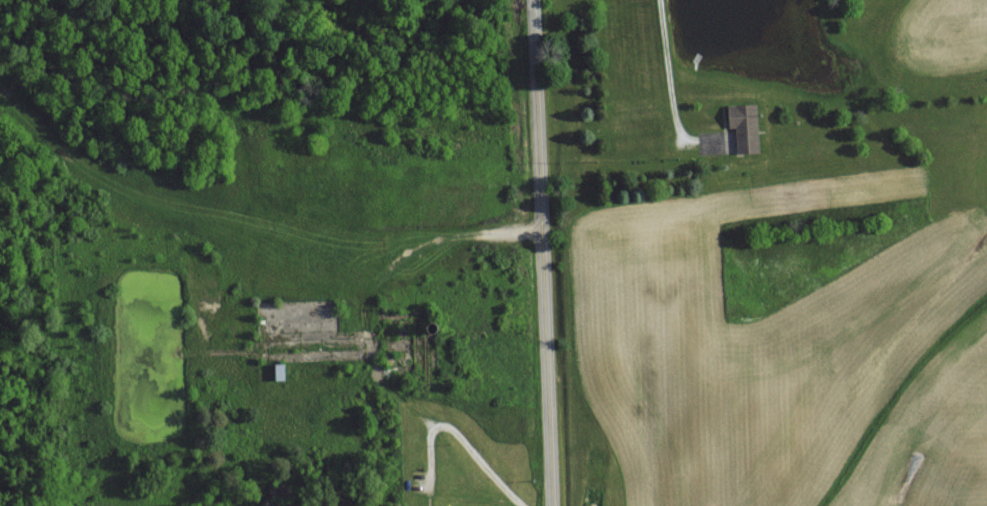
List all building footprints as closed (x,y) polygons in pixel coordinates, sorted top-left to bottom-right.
[(757,153),(756,104),(725,105),(726,129),(734,129),(735,154),(757,153)]
